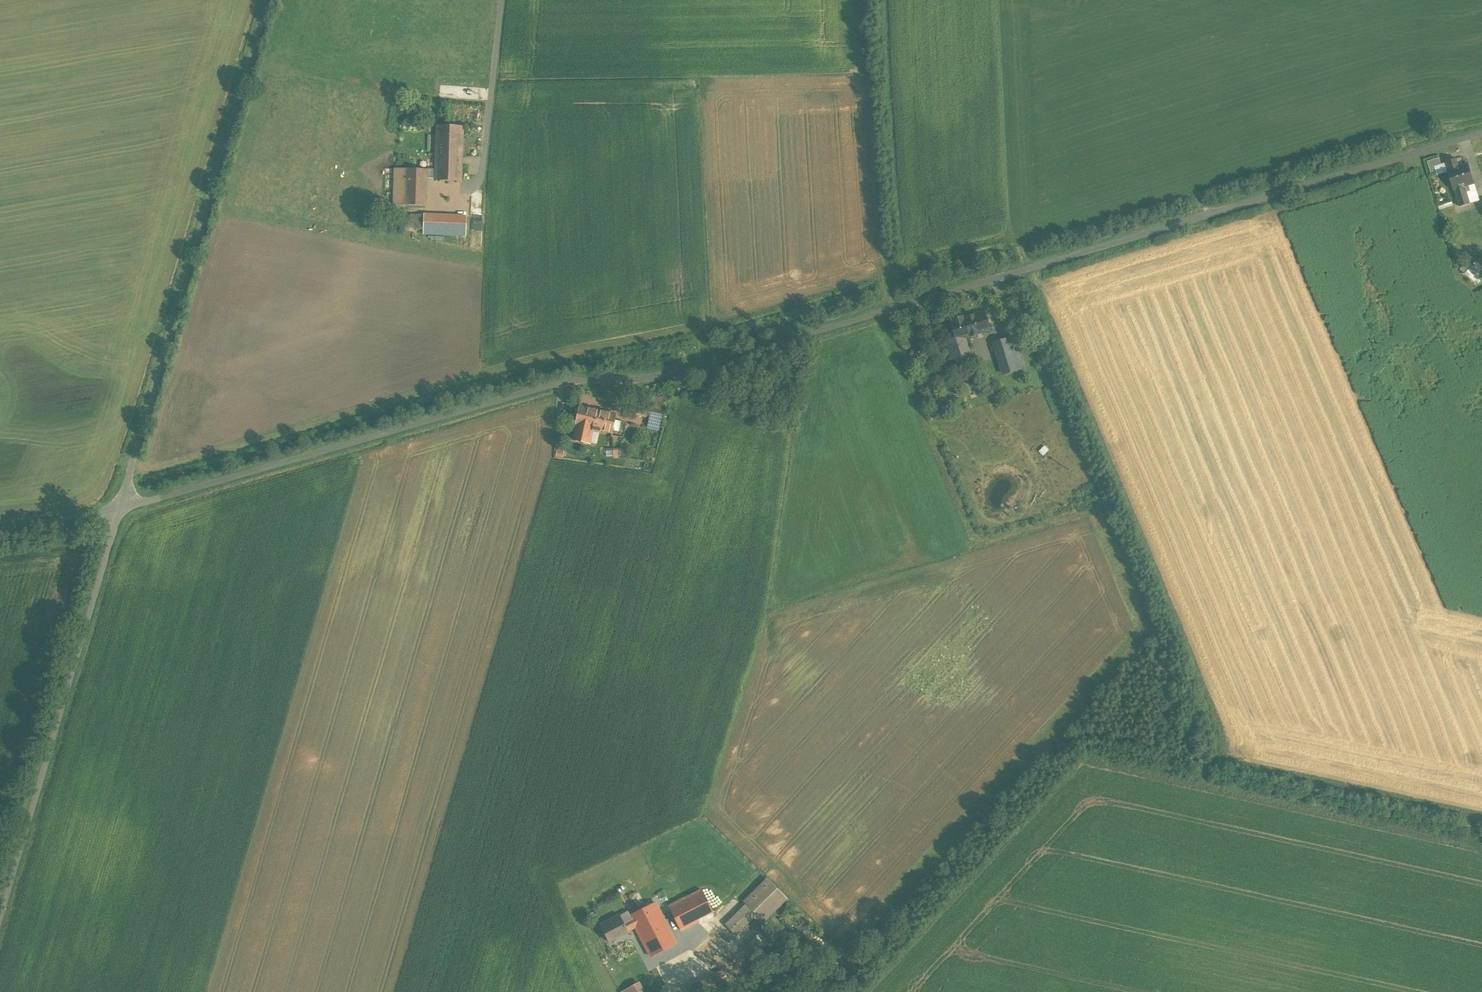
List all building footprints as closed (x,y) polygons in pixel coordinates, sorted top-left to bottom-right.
[(462,127),(438,126),(437,157),(461,158),(462,127)] [(435,170),(394,168),(393,205),(425,206),(426,178),(459,180),(460,180),(461,158),(437,157),(436,157),(435,170)] [(1440,157),(1428,161),(1432,174),(1438,172),(1436,166),(1442,164),(1440,157)] [(1457,158),(1447,161),(1449,169),(1448,170),(1454,190),(1455,189),(1465,186),(1475,183),(1469,163),(1459,166),(1457,158)] [(1465,186),(1455,189),(1461,207),(1471,204),(1465,186)] [(440,215),(424,214),(423,229),(440,230),(440,215)] [(466,216),(440,215),(440,230),(440,234),(466,235),(466,216)] [(983,311),(973,314),(974,315),(964,318),(963,318),(969,336),(970,336),(989,330),(983,311)] [(963,316),(950,321),(955,338),(946,341),(951,359),(966,354),(962,344),(967,343),(965,338),(970,337),(970,336),(969,336),(963,318),(964,318),(963,316)] [(1015,337),(994,344),(1003,374),(1024,368),(1015,337)] [(653,409),(632,404),(630,413),(650,418),(650,417),(651,418),(653,409)] [(615,414),(580,406),(576,425),(592,428),(592,429),(593,431),(598,432),(600,431),(600,430),(611,433),(614,421),(615,414)] [(663,411),(653,409),(651,418),(650,417),(650,418),(648,426),(659,429),(663,411)] [(626,423),(614,421),(611,433),(623,435),(626,423)] [(592,428),(576,425),(573,439),(589,443),(592,429),(592,428)] [(746,904),(725,924),(736,935),(754,917),(761,924),(787,898),(767,878),(743,901),(746,904)] [(697,880),(654,902),(655,903),(656,903),(672,934),(696,922),(697,924),(715,916),(697,880)] [(631,916),(631,917),(636,926),(636,927),(650,954),(651,955),(652,954),(675,942),(676,942),(675,941),(672,934),(656,903),(655,903),(631,916)] [(629,911),(620,916),(620,915),(601,925),(609,942),(628,932),(628,931),(636,927),(636,926),(631,917),(631,916),(629,911)] [(714,932),(693,952),(707,966),(728,947),(714,932)] [(728,947),(707,966),(714,973),(734,953),(728,947)] [(686,988),(688,991),(708,991),(715,989),(709,977),(686,988)] [(644,984),(628,991),(648,991),(644,984)]
